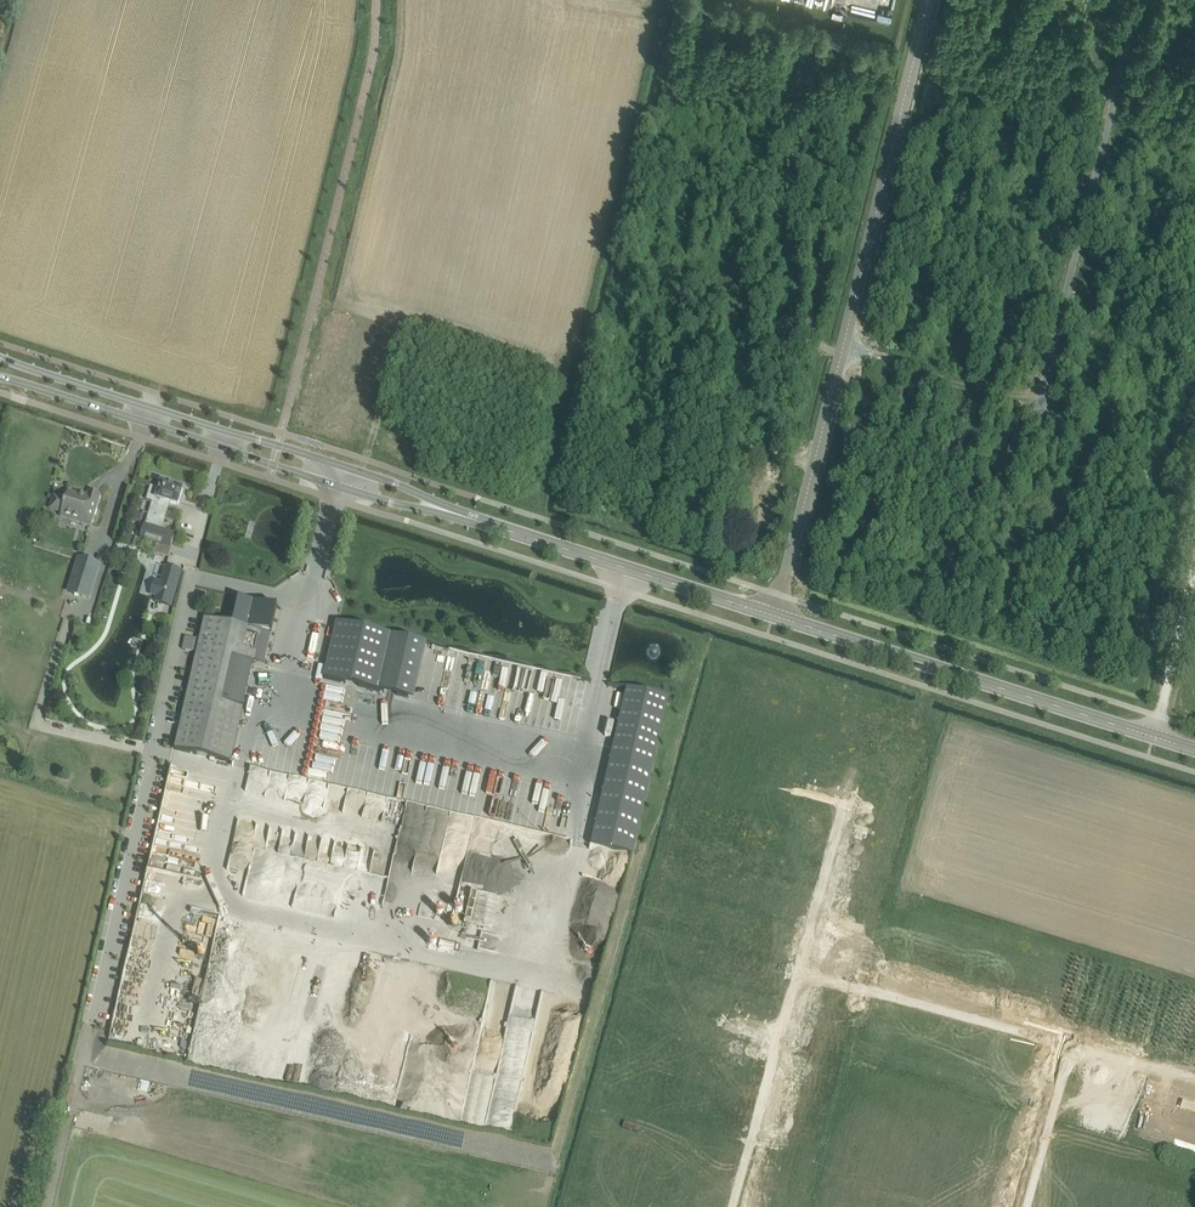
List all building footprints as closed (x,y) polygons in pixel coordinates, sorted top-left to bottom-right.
[(790,468),(793,460),(772,455),(770,463),(790,468)] [(136,538),(133,547),(142,550),(144,541),(157,545),(154,554),(169,558),(172,549),(169,548),(174,534),(162,531),(169,506),(170,503),(178,505),(183,489),(162,483),(159,491),(153,489),(150,500),(153,501),(147,522),(143,536),(141,540),(136,538)] [(91,525),(97,506),(100,494),(90,491),(87,498),(68,492),(66,499),(55,496),(50,509),(62,512),(61,516),(91,525)] [(764,507),(755,504),(750,523),(769,528),(774,509),(771,509),(775,494),(768,492),(764,507)] [(69,592),(88,598),(98,565),(79,559),(69,592)] [(170,605),(174,591),(169,589),(171,582),(162,580),(161,584),(155,582),(152,593),(158,595),(156,601),(170,605)] [(205,618),(175,750),(231,762),(254,662),(257,645),(267,648),(265,655),(266,655),(276,609),(251,603),(249,613),(239,611),(238,615),(233,614),(230,624),(205,618)] [(391,634),(337,622),(324,679),(378,691),(391,634)] [(427,809),(471,818),(502,659),(445,648),(440,678),(453,680),(427,809)] [(627,688),(591,846),(633,855),(669,697),(627,688)] [(338,747),(335,768),(355,771),(354,784),(368,786),(370,777),(380,778),(384,748),(368,746),(366,763),(359,763),(361,750),(338,747)] [(412,779),(418,757),(393,751),(388,773),(412,779)] [(377,803),(379,797),(346,789),(340,812),(344,813),(345,809),(361,813),(362,808),(369,810),(371,801),(377,803)] [(793,1041),(789,1056),(797,1058),(801,1043),(793,1041)] [(104,1093),(111,1067),(101,1064),(94,1091),(104,1093)]
